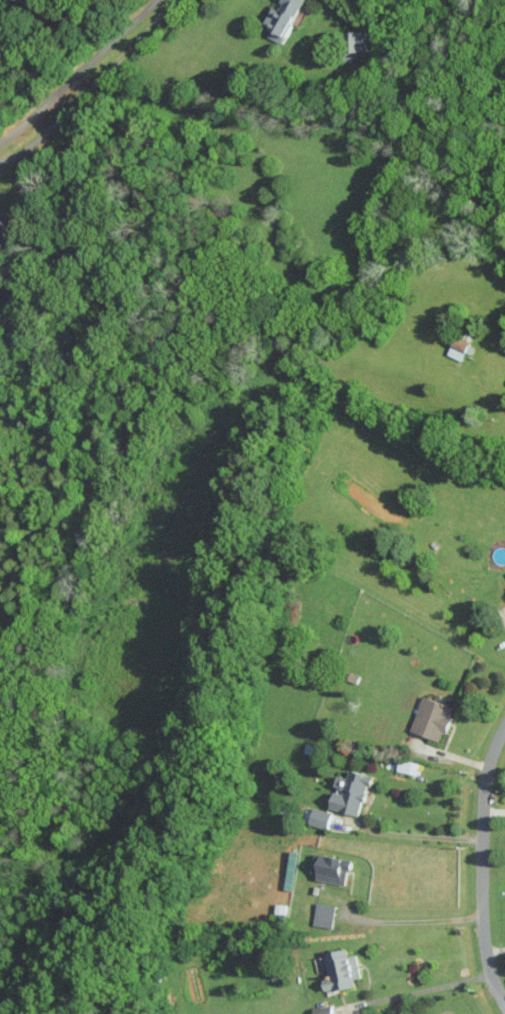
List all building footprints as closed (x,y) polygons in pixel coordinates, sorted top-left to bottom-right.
[(271,27),(267,36),(285,44),(304,0),(283,0),(279,9),(273,6),(265,24),(271,27)] [(345,52),(365,51),(364,30),(344,31),(345,52)] [(12,220),(0,212),(0,238),(12,220)] [(476,337),(460,329),(448,355),(462,361),(467,351),(469,352),(476,337)] [(412,732),(439,741),(442,733),(446,734),(455,708),(424,697),(412,732)] [(331,809),(360,816),(368,785),(372,787),(375,777),(352,771),(349,778),(339,775),(336,786),(345,788),(343,793),(336,792),(331,809)] [(333,813),(315,808),(311,824),(328,829),(333,813)] [(350,859),(315,855),(312,879),(348,883),(350,859)] [(313,924),(332,928),(337,906),(318,902),(313,924)] [(326,952),(331,977),(324,978),(327,991),(356,984),(355,978),(363,976),(357,954),(350,955),(348,947),(326,952)] [(332,1003),(314,1007),(315,1013),(334,1013),(332,1003)]
